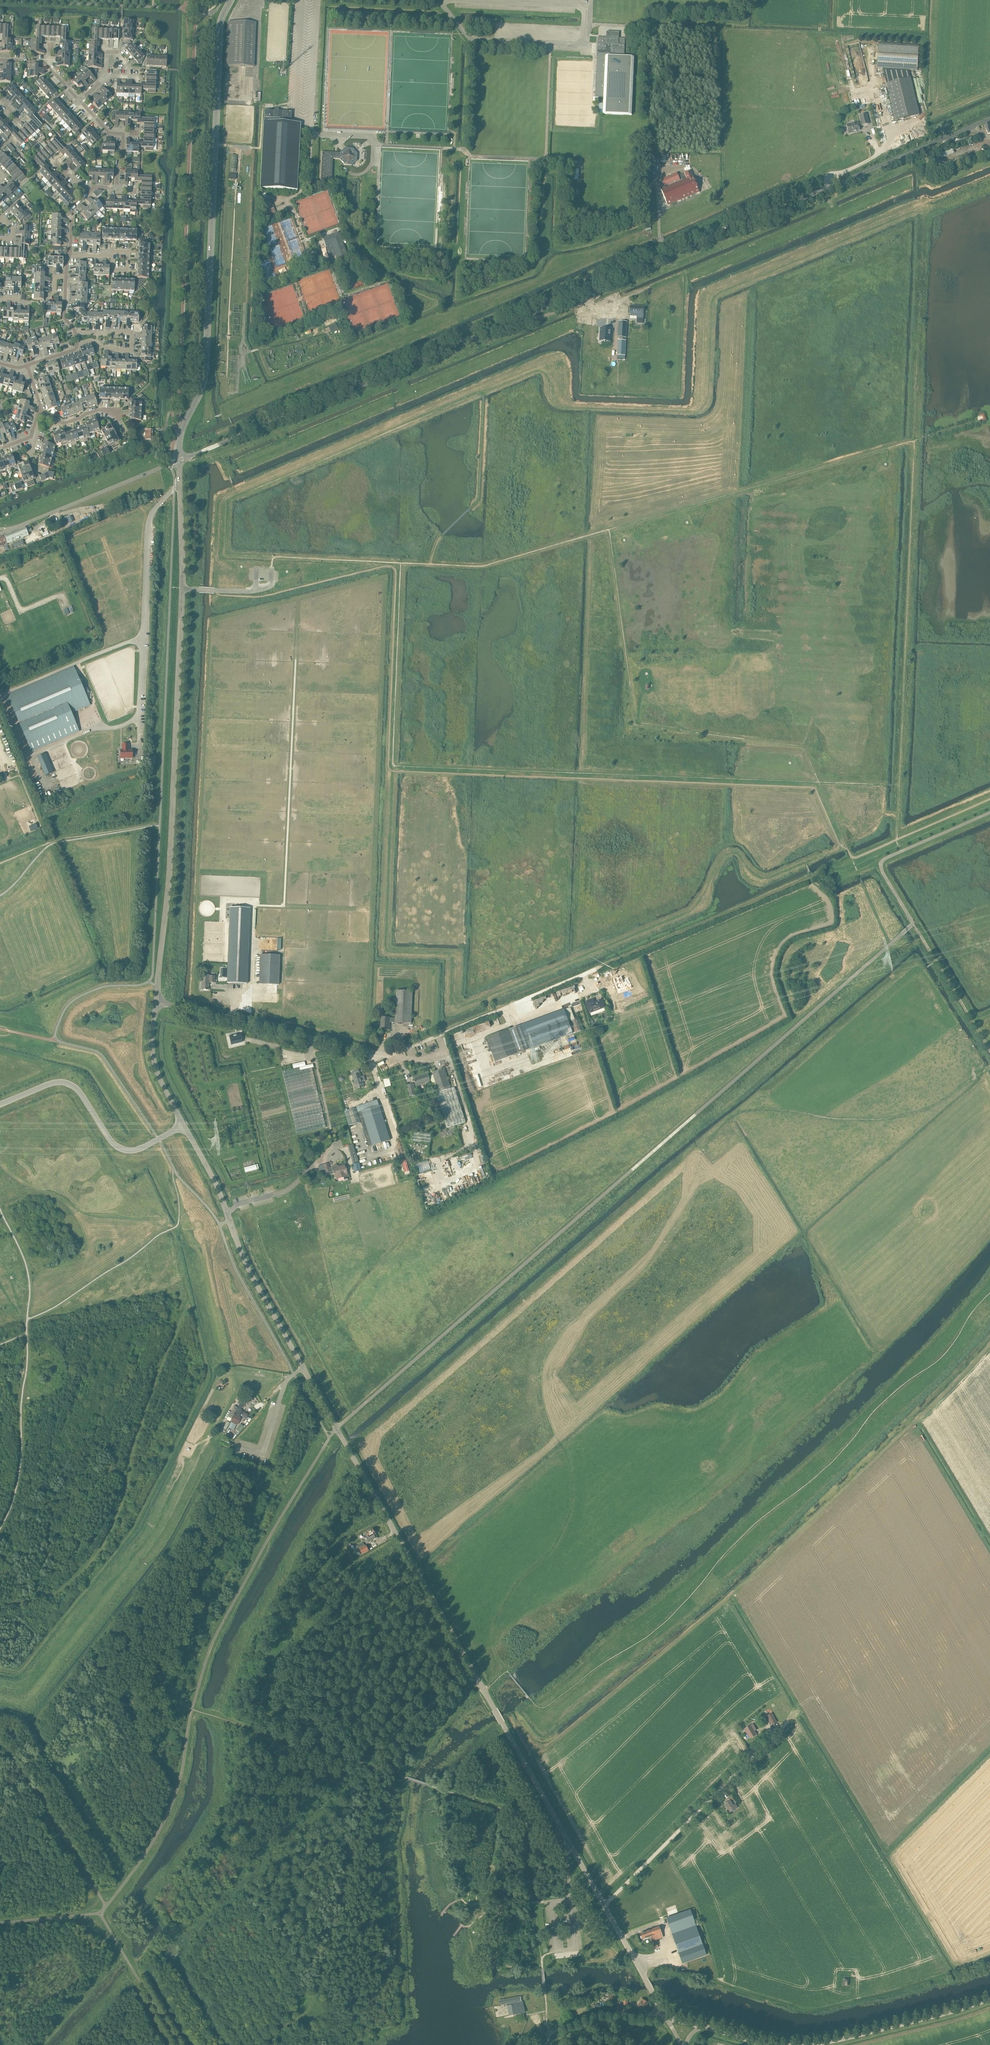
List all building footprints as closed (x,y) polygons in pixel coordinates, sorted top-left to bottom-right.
[(226,66),(254,67),(256,23),(227,22),(226,66)] [(2,35),(2,39),(7,40),(8,29),(10,29),(10,26),(3,25),(3,35),(2,35)] [(60,38),(60,42),(65,42),(66,32),(68,32),(68,28),(61,28),(60,38)] [(606,31),(606,37),(606,43),(618,44),(619,38),(619,32),(606,31)] [(598,36),(597,48),(597,50),(624,51),(625,38),(619,38),(618,44),(606,43),(606,37),(598,37),(598,36)] [(919,45),(879,43),(877,68),(917,70),(919,45)] [(130,54),(137,48),(134,44),(129,48),(128,46),(125,49),(130,54)] [(130,54),(133,58),(141,51),(137,48),(130,54)] [(604,97),(603,114),(632,115),(634,58),(631,57),(631,55),(624,54),(624,51),(597,50),(595,97),(604,97)] [(141,51),(133,58),(138,63),(141,61),(139,59),(144,55),(141,51)] [(82,74),(87,79),(90,77),(94,81),(96,79),(87,69),(82,74)] [(82,74),(78,78),(87,88),(89,86),(85,81),(87,79),(82,74)] [(39,88),(46,81),(43,78),(36,84),(39,88)] [(78,78),(73,82),(78,87),(81,85),(85,89),(87,88),(78,78)] [(911,78),(886,84),(895,121),(919,115),(911,78)] [(50,85),(46,81),(39,88),(42,92),(50,85)] [(10,94),(15,89),(11,85),(1,94),(3,96),(8,92),(10,94)] [(53,88),(50,85),(42,92),(46,95),(53,88)] [(155,93),(156,85),(146,85),(144,85),(141,85),(141,90),(144,90),(148,90),(148,92),(155,93)] [(102,95),(107,101),(111,96),(102,86),(100,88),(104,93),(102,95)] [(58,94),(53,88),(46,95),(49,99),(53,95),(55,96),(58,94)] [(20,94),(15,89),(10,94),(12,97),(8,101),(10,103),(20,94)] [(102,105),(107,101),(102,95),(99,97),(95,93),(93,95),(102,105)] [(24,98),(20,94),(10,103),(11,105),(16,101),(18,103),(24,98)] [(102,105),(93,95),(91,96),(95,101),(93,103),(98,109),(98,108),(100,110),(104,106),(102,105)] [(28,103),(24,98),(18,103),(20,106),(16,110),(18,112),(28,103)] [(60,103),(56,99),(52,103),(50,101),(47,104),(52,109),(60,103)] [(32,107),(28,103),(18,112),(19,114),(24,110),(26,112),(32,107)] [(52,109),(55,113),(63,106),(60,103),(52,109)] [(66,110),(63,106),(55,113),(59,116),(66,110)] [(32,107),(26,112),(28,115),(27,116),(29,118),(32,115),(36,112),(32,107)] [(264,121),(260,188),(262,188),(297,190),(300,128),(301,123),(297,123),(292,123),(291,123),(292,112),(286,111),(279,111),(279,110),(279,109),(280,108),(276,109),(275,109),(274,109),(274,110),(275,110),(275,111),(273,111),(272,111),(265,110),(264,121)] [(69,113),(66,110),(59,116),(62,120),(69,113)] [(73,117),(69,113),(62,120),(65,123),(73,117)] [(112,113),(112,121),(115,121),(115,126),(118,126),(118,120),(122,120),(122,113),(116,113),(112,113)] [(861,122),(858,123),(858,122),(847,125),(849,134),(854,133),(853,132),(860,130),(858,126),(862,125),(862,126),(868,124),(866,114),(860,116),(861,122)] [(29,118),(31,121),(31,122),(32,121),(38,129),(44,124),(41,121),(39,122),(35,118),(32,115),(29,118)] [(65,123),(68,127),(76,120),(73,117),(65,123)] [(9,120),(7,118),(3,122),(1,119),(0,120),(0,128),(9,120)] [(3,133),(9,128),(6,126),(11,122),(9,120),(0,128),(0,130),(3,133)] [(68,127),(72,131),(79,124),(76,120),(68,127)] [(31,122),(28,125),(35,132),(38,129),(32,121),(31,122)] [(72,131),(77,136),(80,133),(78,132),(82,128),(79,124),(72,131)] [(28,125),(25,128),(31,135),(35,132),(28,125)] [(82,135),(85,138),(93,132),(88,126),(87,126),(85,129),(86,131),(82,135)] [(9,128),(3,133),(7,138),(11,135),(15,131),(13,129),(11,131),(9,128)] [(25,128),(21,131),(28,139),(31,135),(25,128)] [(11,135),(14,138),(18,142),(16,144),(19,147),(20,146),(24,142),(18,134),(15,131),(11,135)] [(21,131),(18,134),(24,142),(28,139),(21,131)] [(96,135),(93,132),(85,138),(89,142),(96,135)] [(96,135),(89,142),(92,146),(99,139),(96,135)] [(106,137),(106,142),(106,143),(102,143),(102,144),(100,144),(96,153),(100,155),(102,151),(108,151),(109,137),(106,137)] [(62,147),(58,142),(59,141),(57,138),(51,143),(58,150),(61,153),(65,150),(62,147)] [(153,150),(153,143),(143,143),(143,142),(141,142),(139,142),(139,148),(141,148),(145,148),(145,150),(153,150)] [(54,153),(58,150),(51,143),(48,146),(54,153)] [(51,156),(54,153),(48,146),(44,149),(51,156)] [(68,147),(65,150),(61,153),(63,155),(64,154),(67,156),(72,151),(68,147)] [(344,165),(348,165),(352,166),(357,161),(357,154),(352,148),(345,148),(340,153),(322,152),(320,184),(331,184),(333,159),(340,159),(340,160),(344,165)] [(47,160),(51,156),(44,149),(41,152),(47,160)] [(76,156),(72,151),(67,156),(69,159),(65,163),(66,165),(76,156)] [(44,163),(47,160),(41,152),(37,156),(44,163)] [(44,163),(37,156),(32,161),(34,164),(36,162),(42,168),(43,170),(47,166),(46,165),(44,163)] [(80,160),(76,156),(66,165),(68,167),(72,163),(75,165),(80,160)] [(962,156),(943,163),(946,170),(965,164),(962,156)] [(7,157),(0,164),(3,168),(10,161),(7,157)] [(80,160),(75,165),(77,168),(73,172),(75,174),(85,165),(80,160)] [(14,164),(10,161),(3,168),(6,171),(14,164)] [(6,171),(9,175),(17,168),(14,164),(6,171)] [(44,177),(49,172),(47,170),(49,168),(47,166),(43,170),(40,173),(44,177)] [(9,175),(13,178),(20,172),(17,168),(9,175)] [(665,187),(661,189),(668,205),(699,192),(690,170),(684,173),(680,175),(682,180),(680,181),(676,173),(661,179),(665,187)] [(44,177),(48,182),(58,173),(56,171),(52,175),(49,172),(44,177)] [(25,177),(20,172),(13,178),(11,179),(9,181),(13,185),(14,184),(18,180),(19,182),(25,177)] [(48,182),(52,186),(58,181),(55,179),(60,175),(58,173),(48,182)] [(52,186),(56,191),(66,182),(64,180),(60,184),(58,181),(52,186)] [(6,187),(12,193),(16,188),(13,185),(9,181),(7,183),(9,185),(6,187)] [(56,191),(60,195),(66,190),(63,188),(68,184),(66,182),(56,191)] [(12,193),(6,187),(4,189),(0,185),(0,189),(7,197),(12,193)] [(60,195),(64,200),(74,191),(72,189),(68,193),(66,190),(60,195)] [(74,191),(64,200),(68,204),(74,199),(72,196),(76,192),(74,191)] [(88,198),(91,201),(99,210),(103,207),(102,206),(104,204),(99,198),(97,200),(96,199),(94,202),(89,197),(88,198)] [(91,204),(88,206),(95,214),(99,210),(91,201),(88,198),(86,199),(91,204)] [(150,208),(151,201),(141,200),(139,200),(136,200),(136,205),(139,205),(143,206),(143,208),(150,208)] [(13,215),(21,208),(23,207),(18,201),(16,203),(10,208),(12,210),(10,211),(13,215)] [(80,205),(83,208),(85,210),(91,217),(95,214),(88,206),(86,208),(82,204),(80,205)] [(85,210),(83,208),(80,205),(79,206),(83,211),(81,213),(87,221),(91,217),(85,210)] [(24,212),(21,208),(13,215),(17,218),(24,212)] [(24,212),(17,218),(20,222),(25,218),(26,220),(29,217),(29,218),(31,216),(31,215),(26,210),(24,212)] [(267,212),(261,214),(263,221),(270,218),(267,212)] [(16,232),(29,233),(30,224),(26,224),(26,226),(22,226),(22,230),(16,230),(16,232)] [(131,230),(130,243),(134,243),(134,241),(136,241),(136,240),(138,242),(143,238),(137,231),(137,230),(131,230)] [(338,233),(324,238),(326,246),(332,244),(334,243),(338,254),(336,255),(338,259),(347,256),(338,233)] [(137,250),(149,250),(150,244),(149,244),(143,238),(138,242),(140,244),(139,244),(138,246),(137,246),(137,250)] [(53,267),(53,257),(48,257),(46,257),(45,258),(45,261),(48,262),(48,263),(45,263),(43,265),(46,268),(48,266),(53,267)] [(35,274),(45,274),(45,269),(46,268),(43,265),(42,266),(41,269),(40,269),(41,265),(37,265),(36,266),(36,269),(35,269),(35,274)] [(149,273),(136,272),(135,276),(137,276),(137,278),(138,278),(136,280),(141,285),(147,279),(148,279),(149,273)] [(2,283),(3,288),(5,287),(11,287),(11,278),(6,277),(5,283),(2,283)] [(129,279),(128,292),(134,292),(134,291),(141,285),(136,280),(135,282),(135,281),(132,280),(132,279),(129,279)] [(44,295),(34,294),(34,299),(40,300),(40,302),(42,304),(45,301),(43,300),(44,295)] [(51,313),(51,303),(46,303),(45,301),(42,304),(44,306),(46,306),(46,312),(51,313)] [(86,311),(85,310),(84,309),(84,304),(87,304),(74,304),(74,307),(68,306),(68,309),(72,309),(74,309),(79,309),(79,313),(81,315),(86,311)] [(644,307),(630,306),(630,316),(637,317),(637,318),(643,318),(644,307)] [(87,323),(87,325),(87,329),(89,329),(89,323),(92,323),(93,313),(88,313),(86,312),(86,311),(81,315),(84,317),(87,318),(87,323)] [(134,312),(133,322),(138,323),(139,323),(142,321),(141,319),(139,319),(139,313),(134,312)] [(619,321),(618,337),(626,338),(627,321),(619,321)] [(144,323),(141,326),(142,326),(142,332),(152,332),(152,327),(150,327),(150,325),(147,325),(147,327),(145,326),(145,324),(144,323)] [(611,329),(611,328),(600,328),(599,341),(604,342),(604,340),(600,340),(600,328),(611,329)] [(600,328),(600,340),(604,340),(604,342),(605,342),(605,340),(610,340),(610,342),(611,328),(611,329),(600,328)] [(54,345),(55,348),(56,352),(58,351),(56,345),(59,344),(56,334),(51,336),(54,345)] [(56,352),(55,348),(54,345),(51,336),(46,337),(49,347),(52,346),(54,352),(56,352)] [(34,349),(35,352),(36,356),(38,355),(36,349),(39,348),(39,350),(40,350),(36,338),(31,340),(34,349)] [(42,349),(43,351),(45,355),(46,355),(45,351),(44,349),(41,339),(37,341),(36,338),(40,350),(42,349)] [(36,356),(35,352),(34,349),(31,340),(26,342),(29,351),(32,350),(34,356),(36,356)] [(618,340),(617,355),(625,356),(626,341),(618,340)] [(6,354),(6,357),(5,361),(6,361),(8,355),(11,355),(15,344),(15,343),(14,346),(9,344),(6,354)] [(15,361),(16,357),(17,354),(20,345),(15,344),(11,355),(12,353),(15,354),(13,360),(15,361)] [(99,367),(97,361),(93,363),(91,357),(91,356),(94,355),(91,344),(85,346),(93,369),(99,367)] [(16,357),(15,361),(17,361),(18,358),(19,355),(22,356),(23,353),(24,351),(25,346),(20,345),(17,354),(16,357)] [(88,371),(93,369),(85,346),(80,348),(81,352),(88,371)] [(89,375),(88,371),(81,352),(76,354),(84,377),(89,375)] [(141,357),(140,358),(143,361),(144,361),(150,361),(150,362),(150,361),(151,358),(151,352),(141,352),(141,357)] [(78,379),(84,377),(76,354),(71,355),(78,379)] [(71,355),(65,357),(73,381),(78,379),(71,355)] [(73,381),(65,357),(60,359),(63,370),(66,369),(67,369),(69,375),(65,376),(67,382),(73,381)] [(132,360),(131,370),(139,371),(139,364),(140,363),(138,360),(137,361),(132,360)] [(51,363),(54,372),(59,371),(56,361),(51,363)] [(54,372),(51,363),(46,365),(48,371),(46,372),(45,374),(48,376),(49,374),(54,372)] [(11,377),(11,375),(12,371),(10,370),(9,377),(6,376),(3,385),(8,387),(11,377)] [(40,385),(49,382),(48,377),(48,376),(45,374),(44,376),(44,378),(38,380),(40,385)] [(20,382),(20,380),(22,376),(20,375),(18,382),(15,381),(16,378),(12,390),(17,392),(20,382)] [(30,403),(32,395),(31,395),(29,389),(26,390),(23,390),(22,393),(25,393),(23,401),(30,403)] [(123,389),(122,402),(125,402),(125,400),(128,400),(128,399),(130,401),(134,397),(134,396),(128,390),(128,389),(123,389)] [(97,404),(94,395),(89,397),(92,406),(97,404)] [(128,409),(141,409),(141,403),(135,398),(134,397),(130,401),(131,403),(130,403),(130,405),(128,405),(128,409)] [(28,408),(31,409),(35,410),(35,408),(29,406),(30,403),(23,401),(20,400),(19,405),(28,408)] [(57,411),(59,408),(57,407),(56,402),(46,405),(48,410),(54,408),(55,410),(57,411)] [(69,416),(65,407),(60,408),(59,408),(57,411),(59,412),(61,412),(63,418),(69,416)] [(26,418),(28,418),(32,420),(32,418),(26,416),(27,413),(17,410),(16,415),(26,418)] [(32,420),(28,418),(26,418),(16,415),(15,420),(14,421),(18,425),(21,422),(24,423),(25,420),(31,421),(32,420)] [(93,420),(90,421),(95,435),(94,433),(96,432),(100,434),(103,426),(100,425),(98,426),(96,420),(94,421),(93,420)] [(11,433),(12,436),(14,440),(16,439),(13,433),(16,431),(15,428),(18,425),(14,421),(13,422),(8,424),(11,433)] [(85,424),(90,438),(90,437),(89,435),(92,434),(92,436),(95,435),(90,421),(87,422),(88,423),(85,424)] [(14,440),(12,436),(11,433),(8,424),(3,426),(2,424),(7,435),(10,434),(12,440),(14,440)] [(90,438),(85,424),(86,427),(84,428),(83,426),(80,427),(85,442),(88,441),(87,438),(90,438)] [(115,430),(114,427),(112,428),(111,426),(106,429),(105,427),(103,426),(100,434),(103,435),(104,437),(102,438),(115,430)] [(85,442),(80,427),(77,428),(78,430),(75,430),(79,441),(82,440),(82,442),(85,442)] [(79,441),(75,430),(73,431),(73,429),(69,430),(74,445),(77,444),(76,442),(79,441)] [(68,445),(64,431),(61,432),(61,430),(58,431),(62,446),(68,444),(68,445)] [(74,445),(69,430),(66,432),(67,433),(65,434),(64,431),(68,445),(71,444),(71,446),(74,445)] [(107,442),(116,436),(115,434),(117,433),(115,430),(102,438),(103,440),(105,439),(107,442)] [(62,446),(58,431),(55,432),(55,434),(53,435),(54,439),(51,442),(56,446),(56,445),(62,444),(62,446)] [(116,436),(107,442),(108,444),(106,445),(107,448),(118,442),(121,440),(119,437),(118,438),(116,436)] [(41,448),(56,452),(54,452),(55,446),(56,446),(51,442),(49,444),(45,443),(44,446),(42,445),(41,448)] [(107,448),(97,454),(100,459),(109,453),(108,450),(111,448),(112,448),(114,451),(121,447),(118,442),(107,448)] [(56,452),(41,448),(40,451),(42,452),(41,454),(52,457),(53,455),(55,455),(56,452)] [(52,457),(41,454),(41,457),(39,456),(38,459),(53,463),(54,461),(51,460),(52,457)] [(16,468),(19,461),(16,459),(14,460),(12,455),(10,456),(9,455),(6,456),(11,470),(12,470),(11,468),(13,467),(16,468)] [(11,470),(6,456),(3,457),(3,459),(1,460),(5,470),(8,469),(9,471),(11,470)] [(38,465),(42,466),(43,467),(49,468),(50,465),(52,466),(53,463),(38,459),(37,462),(39,463),(38,465)] [(23,464),(22,462),(19,461),(16,468),(19,470),(19,472),(17,472),(17,473),(32,467),(30,464),(29,465),(28,462),(23,464)] [(22,477),(32,473),(31,471),(33,470),(32,467),(17,473),(18,475),(21,474),(22,477)] [(39,476),(42,482),(50,479),(55,480),(57,474),(49,472),(44,474),(39,476)] [(32,473),(22,477),(23,480),(20,481),(21,483),(33,479),(36,478),(35,475),(33,475),(32,473)] [(26,484),(27,487),(35,484),(33,479),(21,483),(10,488),(13,495),(16,494),(15,492),(23,489),(21,485),(25,484),(26,484)] [(25,527),(4,535),(7,543),(27,535),(27,536),(28,536),(28,535),(29,535),(28,533),(31,530),(29,525),(25,527)] [(7,696),(31,751),(79,731),(71,713),(90,705),(74,667),(7,696)] [(129,748),(129,744),(122,744),(122,750),(120,750),(120,758),(132,758),(132,750),(128,750),(128,748),(129,748)] [(36,757),(44,775),(53,771),(45,753),(36,757)] [(247,984),(249,923),(250,909),(250,908),(246,908),(230,908),(229,922),(227,983),(243,983),(243,984),(247,984)] [(259,984),(278,985),(279,955),(260,955),(259,984)] [(613,977),(619,992),(626,989),(632,987),(629,976),(623,978),(622,974),(613,977)] [(214,982),(214,976),(209,976),(209,975),(202,975),(201,989),(209,990),(209,982),(214,982)] [(413,991),(396,990),(395,1018),(395,1022),(395,1023),(411,1023),(413,991)] [(602,1000),(595,1003),(593,999),(586,1002),(590,1013),(605,1008),(602,1000)] [(568,1020),(573,1018),(570,1010),(564,1012),(564,1010),(521,1026),(526,1037),(523,1038),(524,1040),(527,1039),(530,1049),(572,1033),(568,1020)] [(395,1022),(395,1018),(390,1018),(381,1017),(381,1030),(389,1030),(389,1022),(395,1022)] [(582,1030),(578,1019),(569,1022),(574,1034),(582,1030)] [(521,1026),(509,1030),(518,1053),(530,1049),(527,1039),(524,1040),(523,1038),(526,1037),(521,1026)] [(509,1030),(487,1038),(496,1062),(518,1053),(509,1030)] [(241,1033),(227,1037),(228,1038),(229,1038),(230,1045),(243,1042),(241,1035),(242,1035),(241,1033)] [(325,1127),(312,1068),(313,1067),(313,1064),(305,1066),(304,1061),(292,1064),(293,1068),(282,1071),(296,1134),(325,1127)] [(435,1072),(433,1073),(433,1075),(430,1076),(434,1090),(438,1089),(439,1092),(436,1093),(447,1128),(465,1122),(454,1087),(450,1088),(444,1069),(435,1072)] [(361,1077),(360,1074),(359,1070),(351,1072),(353,1076),(357,1089),(359,1088),(359,1089),(360,1088),(364,1087),(362,1082),(366,1081),(364,1077),(364,1076),(361,1077)] [(428,1074),(414,1078),(416,1086),(430,1081),(428,1074)] [(414,1084),(407,1086),(409,1096),(416,1095),(414,1084)] [(360,1119),(369,1147),(390,1140),(377,1100),(357,1107),(357,1108),(360,1119)] [(356,1108),(345,1112),(349,1126),(360,1123),(356,1108)] [(432,1134),(413,1131),(412,1141),(430,1143),(432,1134)] [(255,1164),(244,1168),(245,1173),(257,1169),(255,1164)] [(328,1164),(324,1165),(318,1166),(316,1169),(314,1169),(315,1174),(325,1172),(326,1175),(333,1174),(334,1174),(334,1178),(336,1177),(336,1179),(346,1177),(346,1175),(347,1175),(345,1165),(337,1166),(337,1165),(336,1164),(333,1165),(332,1166),(332,1167),(329,1168),(328,1164)] [(242,1411),(240,1408),(252,1400),(249,1397),(240,1403),(238,1408),(231,1422),(237,1425),(241,1418),(239,1417),(242,1411)] [(234,1406),(231,1412),(228,1411),(224,1418),(227,1419),(227,1420),(230,1421),(232,1419),(238,1407),(234,1406)] [(241,1424),(236,1429),(239,1432),(244,1427),(241,1424)] [(365,1533),(368,1538),(375,1534),(375,1533),(375,1532),(374,1531),(372,1529),(365,1533)] [(365,1546),(363,1543),(353,1549),(355,1552),(356,1551),(359,1556),(362,1554),(369,1550),(366,1545),(365,1546)] [(766,1716),(772,1725),(777,1722),(772,1713),(766,1716)] [(750,1738),(756,1734),(754,1730),(754,1729),(755,1728),(753,1724),(744,1729),(750,1738)] [(737,1808),(735,1804),(733,1805),(730,1800),(725,1804),(728,1809),(727,1809),(729,1812),(737,1808)] [(706,1954),(690,1909),(667,1918),(683,1963),(706,1954)] [(663,1937),(659,1926),(640,1933),(642,1939),(649,1937),(649,1938),(650,1938),(652,1941),(663,1937)] [(507,2005),(509,2016),(525,2013),(523,2001),(521,2001),(520,1996),(514,1998),(499,2000),(500,2005),(506,2003),(507,2005)] [(648,2002),(642,1998),(637,2005),(644,2010),(648,2002)] [(519,2044),(523,2041),(519,2035),(515,2039),(519,2044)]
